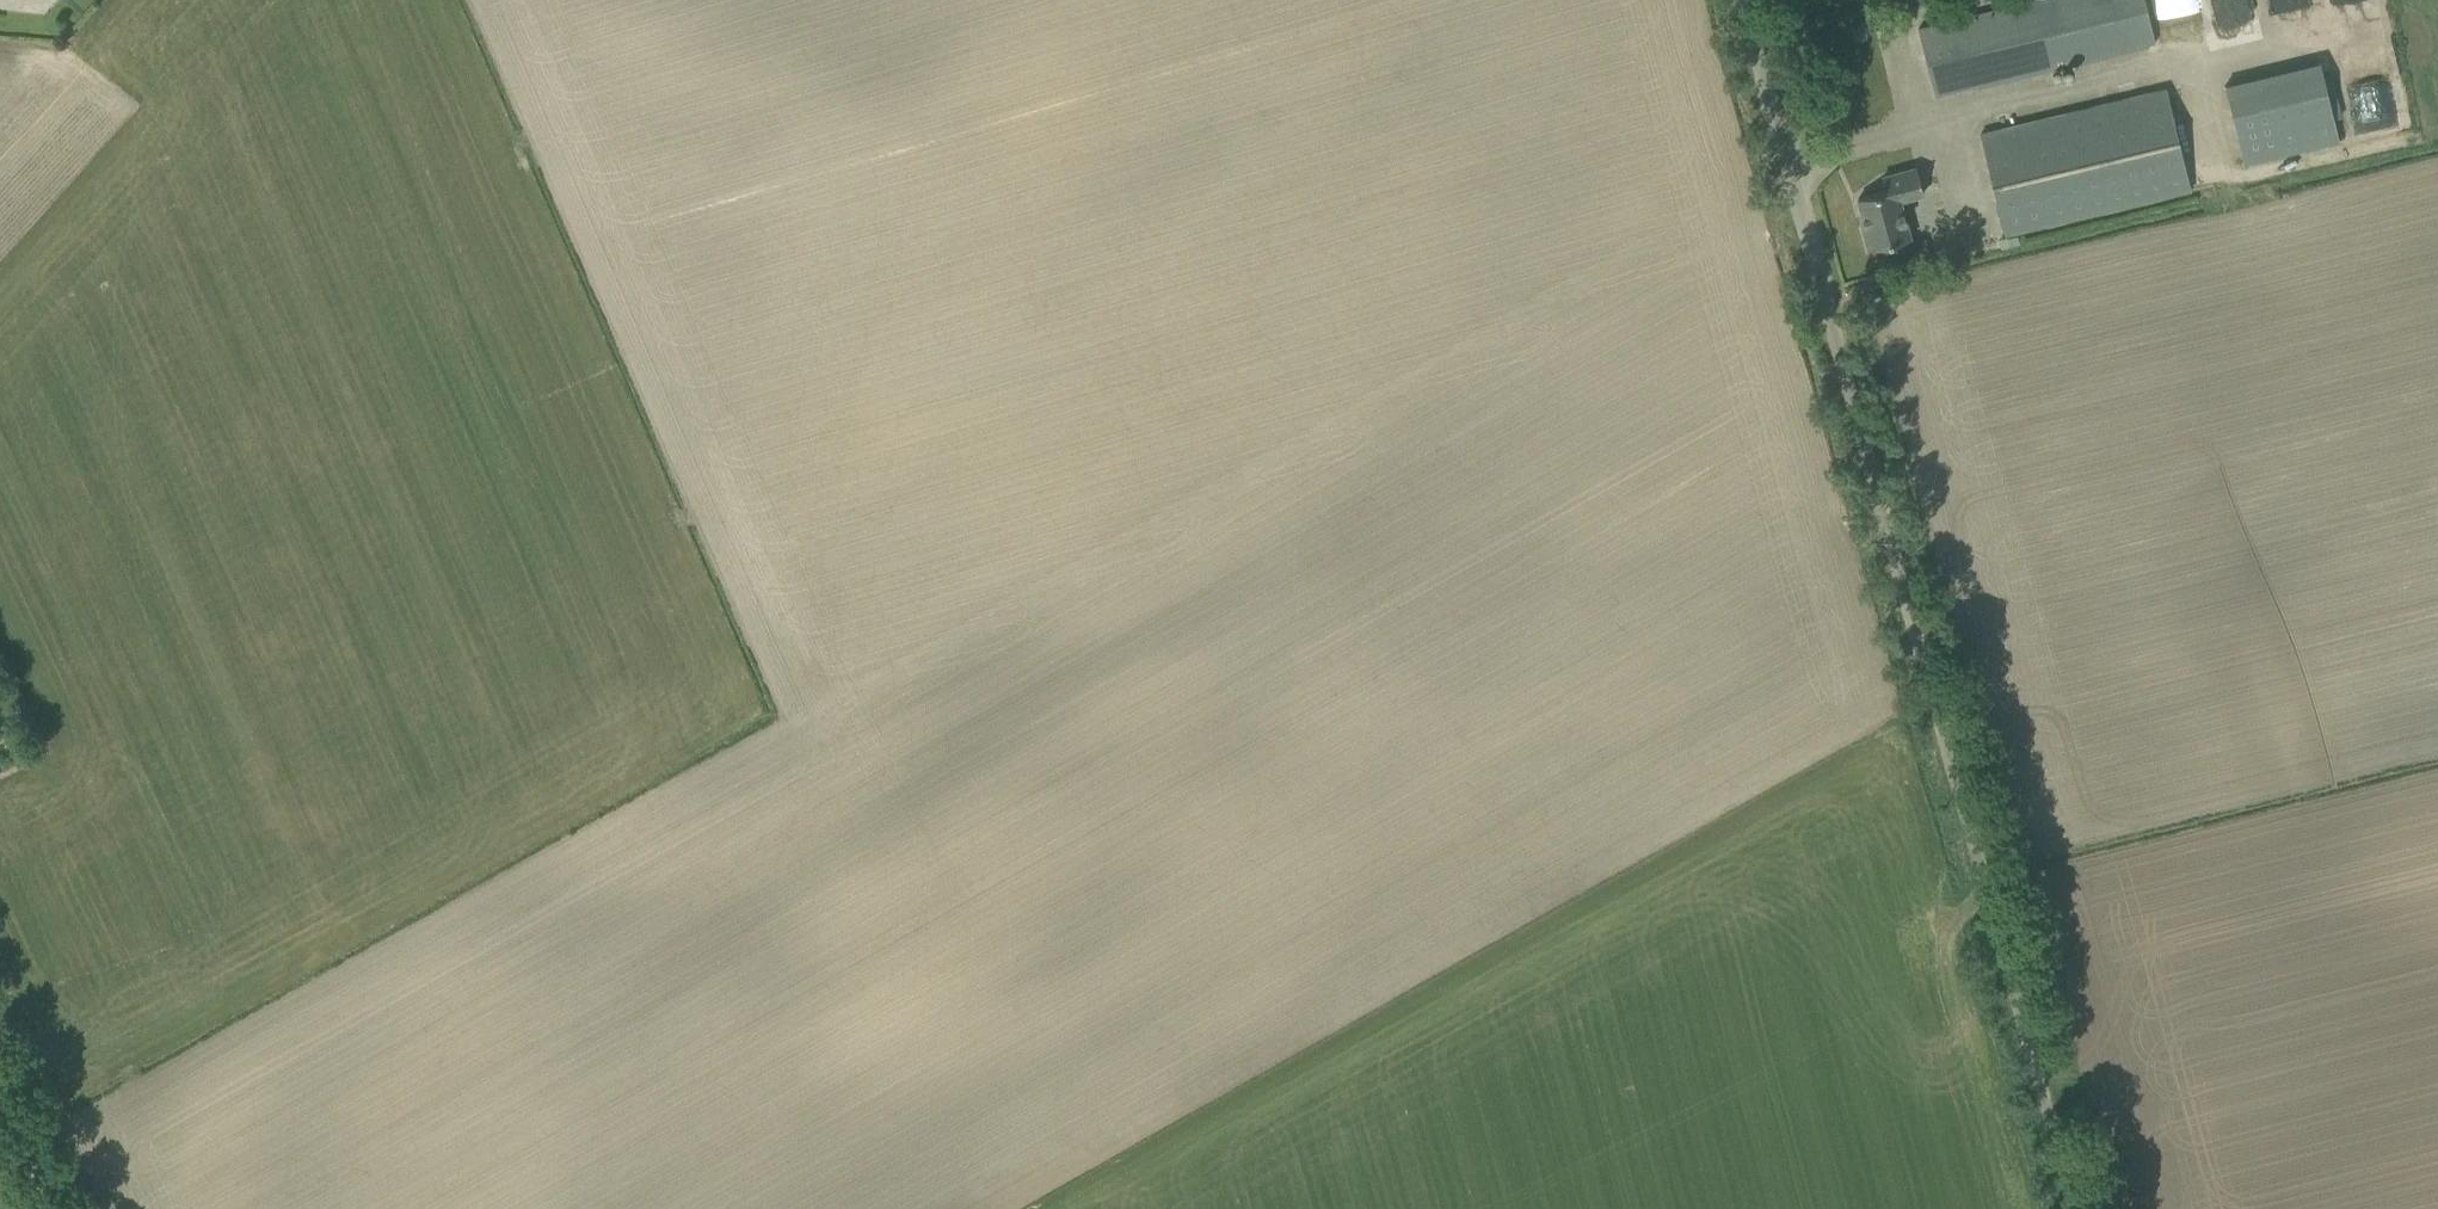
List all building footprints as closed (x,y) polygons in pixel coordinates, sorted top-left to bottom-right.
[(1934,96),(2159,42),(2149,0),(2035,0),(1918,28),(1934,96)] [(2226,5),(2225,1),(2214,2),(2217,27),(2251,23),(2249,3),(2226,5)] [(2321,69),(2229,90),(2247,164),(2339,143),(2321,69)] [(2003,129),(1980,134),(2004,234),(2027,229),(2190,189),(2166,89),(2003,129)] [(1899,200),(1923,193),(1916,168),(1886,176),(1889,189),(1858,198),(1862,213),(1859,214),(1869,249),(1909,238),(1899,200)]
